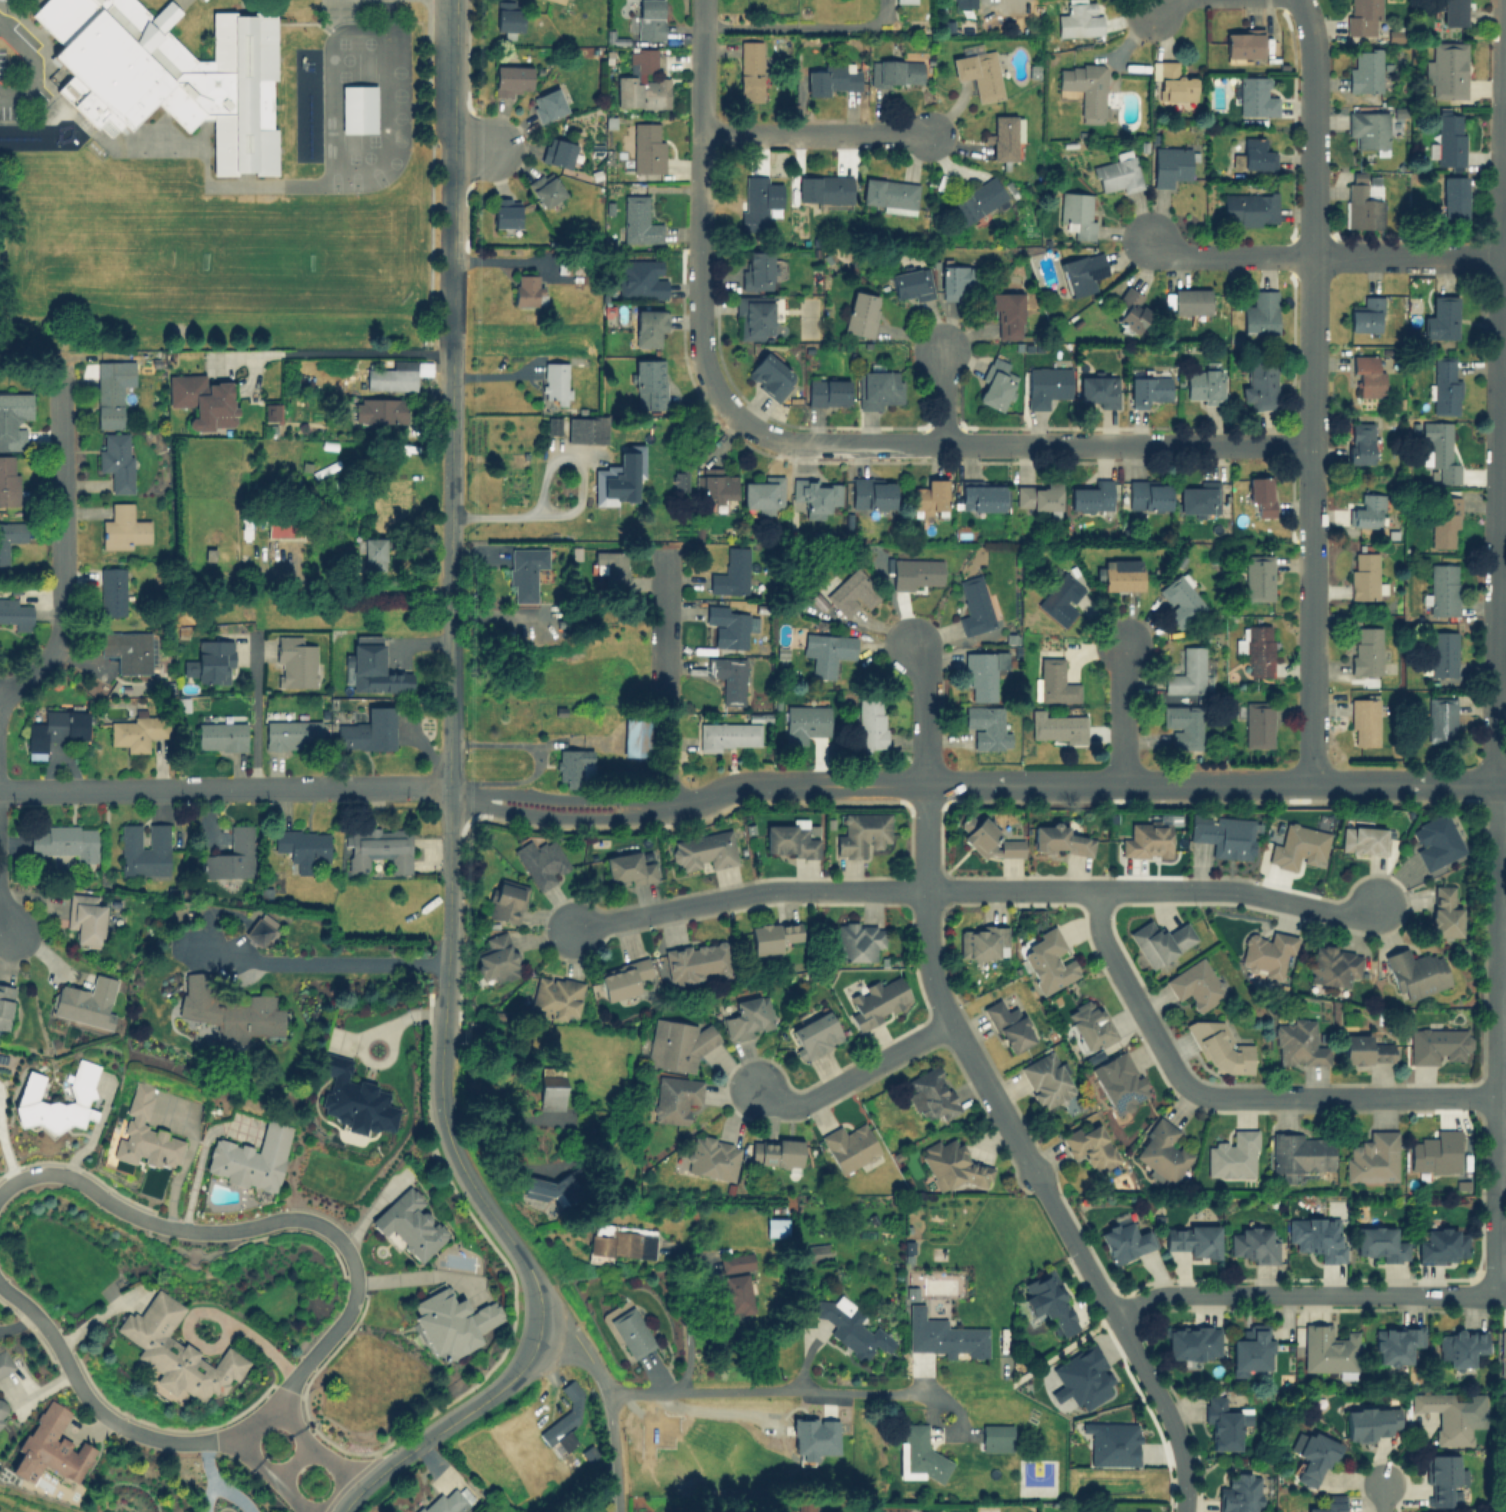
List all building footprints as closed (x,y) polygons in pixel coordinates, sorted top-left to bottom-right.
[(29,14),(59,44),(50,55),(70,74),(55,88),(54,88),(94,128),(97,125),(108,136),(117,127),(124,134),(155,102),(186,133),(200,117),(210,119),(213,175),(236,176),(236,170),(253,172),(252,176),(275,176),(276,129),(271,129),(271,79),(275,79),(275,13),(254,12),(254,16),(234,15),(234,11),(211,10),(212,62),(194,60),(166,30),(183,10),(170,0),(165,0),(150,14),(136,0),(42,0),(29,14)] [(663,0),(637,0),(636,38),(662,38),(663,0)] [(954,8),(975,8),(975,0),(954,0),(954,8)] [(1057,35),(1101,35),(1101,12),(1094,12),(1094,0),(1067,0),(1067,13),(1056,13),(1057,35)] [(1346,34),(1380,34),(1380,0),(1346,0),(1346,34)] [(1464,25),(1464,0),(1442,0),(1442,25),(1464,25)] [(495,34),(513,35),(513,34),(520,35),(521,1),(496,1),(495,34)] [(1262,28),(1225,28),(1225,60),(1262,60),(1262,28)] [(739,100),(761,100),(761,40),(739,40),(739,100)] [(1466,41),(1432,41),(1432,59),(1424,59),(1424,86),(1433,86),(1433,98),(1466,98),(1466,41)] [(616,75),(616,107),(668,107),(668,76),(655,76),(655,48),(628,48),(628,75),(616,75)] [(1381,48),(1349,48),(1349,91),(1381,91),(1381,48)] [(1001,98),(995,50),(950,56),(953,80),(971,78),(975,102),(1001,98)] [(870,85),(922,85),(922,60),(871,59),(870,85)] [(1195,74),(1179,74),(1179,60),(1159,60),(1159,100),(1195,100),(1195,74)] [(806,92),(858,93),(859,62),(822,62),(822,68),(806,68),(806,92)] [(1080,91),(1080,122),(1105,122),(1105,63),(1058,63),(1058,91),(1080,91)] [(495,94),(529,94),(529,65),(495,65),(495,94)] [(1277,115),(1277,95),(1267,95),(1267,76),(1237,76),(1238,115),(1277,115)] [(341,85),(374,85),(374,131),(341,131),(341,85)] [(566,111),(556,87),(529,98),(539,122),(566,111)] [(1388,111),(1347,111),(1347,137),(1357,137),(1357,148),(1388,148),(1388,111)] [(1463,112),(1437,113),(1437,144),(1429,144),(1430,154),(1436,154),(1436,165),(1463,165),(1463,112)] [(992,160),(1021,160),(1021,114),(992,114),(992,160)] [(633,122),(633,171),(663,171),(663,122),(633,122)] [(575,144),(548,135),(540,159),(567,168),(575,144)] [(1243,168),(1275,168),(1275,148),(1263,148),(1263,136),(1243,136),(1243,168)] [(1152,186),(1174,186),(1174,178),(1190,178),(1190,146),(1153,146),(1152,186)] [(1092,166),(1098,192),(1122,187),(1123,191),(1142,187),(1133,148),(1113,152),(1115,160),(1092,166)] [(542,208),(564,193),(547,169),(525,185),(542,208)] [(1381,228),(1381,178),(1365,178),(1366,171),(1352,171),(1352,181),(1345,181),(1345,228),(1381,228)] [(1007,196),(992,174),(946,205),(962,227),(1007,196)] [(852,202),(852,175),(797,175),(797,202),(852,202)] [(1465,175),(1440,175),(1440,205),(1439,205),(1439,217),(1465,217),(1465,175)] [(742,176),(742,228),(766,229),(766,217),(781,217),(781,176),(742,176)] [(861,205),(916,209),(918,182),(863,178),(861,205)] [(1093,239),(1095,193),(1060,191),(1058,227),(1072,228),(1072,238),(1093,239)] [(1275,225),(1275,193),(1223,193),(1223,225),(1275,225)] [(661,242),(661,222),(648,222),(648,194),(623,194),(623,242),(661,242)] [(492,197),(492,227),(518,227),(518,197),(492,197)] [(742,289),(772,289),(772,250),(742,250),(742,289)] [(1106,274),(1101,251),(1057,261),(1065,297),(1097,289),(1094,277),(1106,274)] [(618,297),(664,297),(664,259),(618,259),(618,297)] [(940,298),(962,298),(962,289),(975,289),(975,265),(940,265),(940,298)] [(890,273),(895,302),(933,296),(927,266),(890,273)] [(542,305),(542,284),(535,284),(535,273),(513,273),(513,305),(542,305)] [(1135,333),(1149,312),(1139,305),(1144,296),(1126,284),(1114,302),(1123,308),(1115,320),(1135,333)] [(1209,313),(1209,288),(1171,288),(1171,313),(1209,313)] [(1275,289),(1253,289),(1253,301),(1242,301),(1242,333),(1275,333),(1275,289)] [(871,337),(879,295),(852,290),(844,332),(871,337)] [(1021,292),(992,292),(992,337),(1021,337),(1021,292)] [(736,338),(771,338),(771,295),(736,295),(736,338)] [(1455,338),(1455,295),(1432,295),(1432,314),(1423,314),(1423,338),(1455,338)] [(1380,330),(1380,296),(1360,296),(1360,308),(1348,308),(1348,330),(1380,330)] [(634,346),(664,346),(664,309),(634,309),(634,346)] [(796,378),(766,350),(745,373),(775,401),(796,378)] [(1382,396),(1382,355),(1353,355),(1353,396),(1382,396)] [(1007,373),(1010,362),(989,356),(975,401),(1004,411),(1015,376),(1007,373)] [(1457,414),(1457,358),(1432,357),(1431,413),(1457,414)] [(663,408),(663,359),(634,359),(634,408),(663,408)] [(567,401),(567,361),(542,361),(542,401),(567,401)] [(122,386),(122,428),(97,428),(97,362),(134,362),(134,386),(122,386)] [(431,362),(420,362),(420,374),(431,374),(431,362)] [(1241,385),(1241,401),(1251,401),(1250,409),(1274,410),(1275,363),(1249,362),(1249,385),(1241,385)] [(901,407),(901,371),(886,371),(886,364),(869,364),(869,371),(858,371),(858,407),(901,407)] [(1069,367),(1027,367),(1027,409),(1048,409),(1048,397),(1069,397),(1069,367)] [(415,389),(415,368),(366,368),(366,389),(415,389)] [(1185,403),(1223,403),(1223,368),(1185,368),(1185,403)] [(169,406),(189,406),(190,429),(234,428),(233,381),(207,382),(207,373),(168,374),(169,406)] [(1117,374),(1078,374),(1078,405),(1117,405),(1117,374)] [(1131,407),(1153,407),(1153,400),(1168,401),(1169,375),(1131,375),(1131,407)] [(847,405),(847,379),(807,379),(807,405),(847,405)] [(26,450),(26,427),(19,427),(19,419),(31,420),(31,392),(0,392),(0,449),(26,450)] [(353,397),(353,421),(401,421),(401,397),(353,397)] [(264,421),(279,420),(278,404),(264,404),(264,421)] [(547,432),(559,432),(559,416),(547,416),(547,432)] [(605,442),(605,416),(566,416),(566,442),(605,442)] [(1347,463),(1371,463),(1371,421),(1347,421),(1347,463)] [(1438,482),(1459,482),(1458,462),(1450,462),(1450,421),(1422,421),(1422,439),(1428,439),(1429,466),(1438,466),(1438,482)] [(98,471),(110,471),(110,492),(131,492),(131,432),(98,432),(98,471)] [(636,439),(617,439),(617,468),(593,468),(593,504),(636,503),(636,439)] [(16,504),(16,454),(0,454),(0,504),(16,504)] [(702,467),(702,499),(735,499),(735,475),(724,475),(724,467),(702,467)] [(673,472),(673,489),(687,489),(687,472),(673,472)] [(782,476),(744,476),(743,512),(773,512),(773,506),(782,506),(782,476)] [(1272,476),(1248,476),(1248,516),(1272,516),(1272,476)] [(892,507),(892,477),(851,477),(851,508),(892,507)] [(828,512),(828,506),(839,506),(839,479),(792,478),(792,500),(804,500),(804,512),(828,512)] [(945,512),(945,478),(924,478),(924,487),(912,487),(912,512),(945,512)] [(1110,478),(1092,478),(1092,488),(1069,488),(1069,509),(1110,510),(1110,478)] [(1170,508),(1170,480),(1127,480),(1127,508),(1170,508)] [(1179,513),(1218,513),(1218,482),(1179,482),(1179,513)] [(1006,492),(1003,492),(1003,483),(960,483),(960,510),(1006,510),(1006,492)] [(1059,483),(1015,483),(1015,508),(1059,508),(1059,483)] [(1383,494),(1361,493),(1361,505),(1350,505),(1349,526),(1383,526),(1383,494)] [(1431,547),(1457,547),(1457,496),(1431,496),(1431,547)] [(134,502),(111,502),(111,519),(101,519),(101,547),(148,547),(148,519),(134,519),(134,502)] [(291,517),(266,517),(266,536),(291,536),(291,517)] [(8,565),(8,541),(26,541),(26,522),(0,522),(0,565),(8,565)] [(384,569),(384,536),(361,536),(361,569),(384,569)] [(708,593),(746,594),(748,546),(726,546),(725,573),(709,572),(708,593)] [(509,547),(509,602),(535,602),(535,567),(547,567),(547,547),(509,547)] [(625,551),(594,551),(594,566),(603,566),(603,583),(625,583),(625,551)] [(1350,598),(1385,598),(1385,582),(1378,582),(1378,551),(1350,551),(1350,598)] [(1272,555),(1244,555),(1244,599),(1272,599),(1272,555)] [(940,559),(889,558),(888,588),(940,589),(940,559)] [(1103,590),(1141,590),(1141,559),(1098,559),(1098,580),(1103,580),(1103,590)] [(1457,563),(1429,563),(1429,594),(1422,594),(1422,603),(1429,603),(1429,614),(1457,614),(1457,563)] [(100,566),(100,615),(124,615),(124,566),(100,566)] [(824,596),(844,616),(859,601),(866,608),(882,592),(855,566),(824,596)] [(1034,605),(1064,627),(1076,610),(1071,606),(1085,587),(1061,569),(1034,605)] [(1158,589),(1171,607),(1165,612),(1177,628),(1206,606),(1181,572),(1158,589)] [(958,579),(966,614),(957,616),(962,634),(995,627),(989,604),(994,603),(992,594),(985,595),(980,574),(958,579)] [(13,624),(13,629),(31,630),(32,605),(17,604),(17,597),(0,597),(0,623),(13,624)] [(715,625),(714,647),(745,649),(746,629),(756,629),(756,617),(747,617),(747,607),(705,606),(704,624),(715,625)] [(1272,624),(1243,624),(1243,635),(1234,635),(1235,654),(1245,654),(1245,676),(1272,676),(1272,624)] [(1380,626),(1352,626),(1352,674),(1380,674),(1380,626)] [(1429,676),(1456,676),(1456,630),(1429,630),(1429,676)] [(152,673),(152,660),(155,660),(155,631),(100,632),(100,656),(116,656),(116,673),(152,673)] [(834,678),(835,658),(854,659),(855,636),(804,633),(803,655),(812,655),(811,677),(834,678)] [(411,691),(411,670),(383,671),(383,634),(352,634),(353,653),(344,653),(344,692),(411,691)] [(315,687),(315,645),(303,645),(303,635),(276,635),(276,686),(315,687)] [(232,639),(197,639),(197,660),(183,660),(183,674),(196,674),(196,682),(232,682),(232,639)] [(1181,673),(1163,673),(1163,693),(1210,693),(1210,674),(1203,674),(1203,646),(1181,646),(1181,673)] [(966,651),(967,700),(995,700),(995,670),(1006,669),(1006,650),(966,651)] [(707,677),(721,677),(721,705),(743,705),(743,657),(707,657),(707,677)] [(1078,701),(1078,680),(1064,680),(1064,657),(1034,657),(1035,701),(1078,701)] [(1195,705),(1202,705),(1201,717),(1208,717),(1208,693),(1196,693),(1195,705)] [(1349,745),(1379,745),(1379,696),(1349,696),(1349,745)] [(1426,697),(1426,738),(1455,738),(1455,697),(1426,697)] [(858,698),(858,750),(884,750),(884,698),(858,698)] [(1272,701),(1245,701),(1245,747),(1272,747),(1272,701)] [(336,749),(394,749),(394,705),(366,705),(366,722),(336,722),(336,749)] [(786,741),(828,741),(828,705),(786,705),(786,741)] [(964,728),(974,727),(974,749),(1011,749),(1011,717),(1001,717),(1001,705),(964,705),(964,728)] [(1200,705),(1162,705),(1162,728),(1172,728),(1172,745),(1200,745),(1200,705)] [(1085,740),(1085,714),(1044,716),(1044,708),(1030,708),(1031,741),(1085,740)] [(27,722),(27,757),(40,758),(41,752),(50,752),(50,738),(86,739),(86,710),(44,709),(43,722),(27,722)] [(148,752),(148,737),(160,737),(160,716),(144,716),(144,709),(133,709),(133,720),(109,720),(109,742),(123,742),(123,752),(148,752)] [(623,756),(646,756),(646,717),(623,717),(623,756)] [(265,720),(265,748),(320,748),(320,720),(265,720)] [(197,722),(197,749),(244,749),(244,722),(197,722)] [(760,722),(699,722),(699,748),(760,748),(760,722)] [(591,749),(557,749),(557,785),(591,785),(591,749)] [(1413,847),(1424,871),(1465,853),(1446,811),(1408,828),(1416,846),(1413,847)] [(888,812),(844,812),(844,834),(835,834),(835,857),(863,857),(863,847),(888,847),(888,812)] [(1187,841),(1212,843),(1211,858),(1254,860),(1257,817),(1189,813),(1187,841)] [(1121,857),(1170,857),(1170,820),(1130,820),(1130,836),(1121,836),(1121,857)] [(998,839),(999,823),(968,823),(968,821),(962,821),(961,852),(1020,853),(1021,839),(998,839)] [(1330,831),(1286,821),(1281,844),(1271,842),(1266,864),(1297,871),(1299,861),(1323,867),(1330,831)] [(169,875),(169,823),(148,823),(148,846),(140,846),(140,823),(119,823),(119,875),(169,875)] [(819,856),(819,823),(765,823),(765,856),(819,856)] [(252,876),(252,824),(230,824),(230,853),(202,853),(202,876),(252,876)] [(1068,824),(1032,824),(1032,852),(1092,852),(1092,835),(1068,835),(1068,824)] [(1385,855),(1388,828),(1342,824),(1339,851),(1385,855)] [(75,853),(75,862),(96,862),(96,825),(30,825),(30,853),(75,853)] [(390,873),(409,872),(409,827),(350,827),(350,836),(343,836),(343,846),(348,846),(348,872),(368,872),(368,857),(390,857),(390,873)] [(329,830),(274,829),(274,851),(288,851),(288,862),(296,862),(296,873),(311,873),(311,862),(328,862),(329,830)] [(681,872),(736,862),(730,829),(668,840),(673,864),(680,863),(681,872)] [(529,839),(512,849),(536,890),(571,870),(552,836),(533,847),(529,839)] [(604,856),(609,887),(656,879),(652,860),(640,862),(638,850),(604,856)] [(489,918),(518,923),(526,884),(497,878),(489,918)] [(1431,936),(1461,936),(1461,905),(1452,905),(1452,884),(1431,884),(1431,936)] [(105,895),(69,893),(66,931),(76,931),(76,945),(101,947),(105,895)] [(246,932),(261,943),(273,928),(257,916),(246,932)] [(1197,940),(1186,921),(1161,935),(1150,918),(1126,932),(1148,969),(1197,940)] [(752,954),(780,952),(779,941),(800,940),(799,921),(750,924),(752,954)] [(885,948),(885,929),(875,929),(875,922),(836,922),(836,960),(874,960),(874,948),(885,948)] [(958,959),(1007,958),(1007,925),(958,926),(958,959)] [(1020,952),(1040,995),(1081,975),(1072,957),(1062,962),(1057,953),(1066,949),(1055,925),(1022,941),(1026,949),(1020,952)] [(1297,935),(1269,930),(1268,938),(1245,933),(1238,970),(1281,978),(1285,953),(1294,955),(1297,935)] [(474,954),(481,983),(518,974),(508,931),(485,936),(488,951),(474,954)] [(664,946),(666,981),(731,977),(729,942),(664,946)] [(1314,943),(1307,980),(1349,988),(1351,977),(1357,978),(1362,952),(1314,943)] [(1383,954),(1400,1002),(1451,985),(1440,954),(1431,957),(1428,950),(1409,956),(1406,946),(1383,954)] [(1163,978),(1176,1001),(1187,994),(1197,1013),(1227,995),(1204,954),(1163,978)] [(605,1001),(639,991),(636,980),(651,975),(647,959),(597,972),(605,1001)] [(178,1016),(220,1023),(217,1043),(246,1048),(249,1032),(281,1037),(285,1008),(273,1006),(274,996),(247,992),(246,1003),(209,997),(213,973),(185,969),(178,1016)] [(50,1014),(111,1030),(115,1013),(108,1011),(116,979),(94,973),(89,991),(58,983),(50,1014)] [(582,982),(537,973),(528,1014),(563,1021),(565,1013),(575,1015),(582,982)] [(855,1029),(913,1005),(900,973),(848,994),(854,1010),(848,1012),(855,1029)] [(0,984),(0,1032),(6,1033),(14,986),(0,984)] [(733,999),(736,1013),(723,1015),(727,1038),(774,1031),(768,994),(733,999)] [(1085,1054),(1115,1039),(1095,996),(1064,1010),(1085,1054)] [(982,1006),(1005,1055),(1035,1042),(1017,1003),(1004,1009),(999,998),(982,1006)] [(843,1041),(829,1008),(789,1026),(803,1059),(843,1041)] [(646,1065),(693,1072),(697,1045),(712,1048),(715,1028),(653,1018),(646,1065)] [(1327,1064),(1327,1045),(1314,1045),(1314,1019),(1275,1019),(1275,1064),(1327,1064)] [(1253,1070),(1253,1044),(1225,1044),(1225,1021),(1193,1021),(1193,1069),(1253,1070)] [(1409,1064),(1436,1064),(1436,1054),(1445,1054),(1445,1063),(1461,1063),(1461,1053),(1469,1054),(1470,1028),(1409,1028),(1409,1064)] [(1342,1063),(1392,1063),(1391,1043),(1370,1043),(1370,1034),(1341,1034),(1342,1063)] [(1018,1065),(1039,1111),(1077,1094),(1055,1048),(1018,1065)] [(1113,1115),(1150,1098),(1127,1049),(1090,1065),(1113,1115)] [(392,1136),(398,1107),(386,1104),(389,1088),(347,1080),(351,1057),(322,1051),(318,1072),(328,1074),(320,1115),(346,1120),(344,1126),(392,1136)] [(38,1100),(37,1097),(44,1075),(27,1069),(14,1109),(16,1126),(27,1124),(59,1134),(61,1134),(64,1125),(70,1124),(81,1128),(84,1119),(94,1118),(96,1110),(85,1107),(88,1098),(94,1097),(92,1086),(98,1066),(98,1064),(78,1057),(69,1085),(71,1101),(60,1103),(54,1101),(45,1102),(38,1100)] [(906,1078),(911,1090),(905,1093),(918,1120),(939,1111),(942,1119),(960,1111),(938,1063),(906,1078)] [(564,1109),(564,1067),(540,1067),(540,1109),(564,1109)] [(652,1121),(685,1124),(687,1102),(699,1104),(701,1079),(657,1075),(652,1121)] [(154,1085),(135,1080),(120,1137),(116,1136),(111,1156),(136,1163),(138,1158),(176,1168),(184,1137),(143,1126),(154,1085)] [(1130,1157),(1171,1187),(1194,1155),(1173,1140),(1180,1130),(1159,1116),(1130,1157)] [(292,1125),(266,1118),(258,1149),(213,1137),(204,1173),(276,1192),(292,1125)] [(1061,1138),(1072,1160),(1083,1153),(1094,1174),(1119,1161),(1097,1119),(1061,1138)] [(820,1134),(839,1174),(880,1154),(864,1122),(843,1133),(839,1125),(820,1134)] [(1459,1172),(1460,1128),(1434,1128),(1434,1139),(1410,1138),(1410,1172),(1459,1172)] [(1206,1176),(1256,1177),(1256,1129),(1232,1129),(1232,1140),(1213,1140),(1213,1144),(1206,1144),(1206,1176)] [(1344,1181),(1396,1181),(1396,1129),(1368,1129),(1368,1143),(1344,1143),(1344,1181)] [(1294,1170),(1333,1170),(1333,1136),(1307,1137),(1307,1132),(1271,1132),(1271,1172),(1281,1172),(1281,1181),(1294,1181),(1294,1170)] [(685,1171),(733,1181),(740,1143),(692,1133),(685,1171)] [(936,1191),(960,1181),(987,1187),(992,1166),(967,1161),(956,1136),(943,1141),(937,1140),(918,1148),(936,1191)] [(800,1140),(751,1138),(750,1164),(800,1165),(800,1140)] [(521,1194),(574,1203),(577,1183),(524,1174),(521,1194)] [(418,1262),(450,1234),(438,1220),(435,1223),(420,1206),(426,1201),(410,1184),(368,1220),(382,1237),(390,1230),(418,1262)] [(1295,1251),(1319,1251),(1319,1262),(1344,1262),(1344,1216),(1287,1217),(1287,1243),(1295,1243),(1295,1251)] [(765,1236),(787,1236),(787,1217),(765,1217),(765,1236)] [(1156,1248),(1149,1229),(1136,1233),(1131,1217),(1098,1228),(1110,1264),(1156,1248)] [(656,1229),(591,1221),(587,1261),(609,1263),(610,1254),(653,1259),(656,1229)] [(1219,1257),(1219,1224),(1164,1225),(1164,1248),(1188,1248),(1188,1257),(1219,1257)] [(1277,1262),(1277,1237),(1267,1237),(1267,1226),(1237,1226),(1237,1228),(1229,1228),(1229,1255),(1239,1255),(1239,1262),(1277,1262)] [(1381,1261),(1408,1261),(1408,1240),(1394,1240),(1394,1226),(1355,1226),(1355,1255),(1381,1255),(1381,1261)] [(1467,1261),(1467,1232),(1456,1232),(1456,1227),(1425,1227),(1425,1239),(1416,1239),(1416,1261),(1467,1261)] [(829,1257),(829,1245),(803,1245),(803,1257),(829,1257)] [(753,1312),(750,1271),(753,1270),(752,1253),(719,1255),(723,1314),(753,1312)] [(1053,1267),(1022,1280),(1027,1294),(1022,1296),(1029,1315),(1041,1311),(1045,1320),(1049,1319),(1056,1337),(1078,1328),(1053,1267)] [(505,1319),(496,1299),(469,1311),(462,1297),(454,1300),(446,1285),(411,1302),(417,1314),(414,1315),(437,1364),(482,1343),(477,1332),(505,1319)] [(166,1335),(185,1306),(157,1288),(138,1317),(127,1310),(114,1329),(141,1347),(134,1356),(158,1372),(152,1382),(173,1395),(178,1387),(205,1405),(226,1374),(236,1381),(249,1360),(226,1345),(212,1366),(195,1356),(198,1351),(184,1342),(182,1345),(166,1335)] [(822,1298),(813,1311),(833,1326),(828,1334),(864,1361),(875,1346),(885,1354),(895,1340),(875,1326),(870,1332),(857,1323),(865,1313),(839,1294),(831,1304),(822,1298)] [(967,1350),(954,1350),(954,1357),(942,1357),(942,1350),(908,1350),(908,1303),(923,1303),(923,1318),(944,1318),(944,1327),(987,1327),(988,1357),(967,1357),(967,1350)] [(655,1345),(633,1304),(608,1319),(630,1359),(655,1345)] [(1270,1323),(1242,1323),(1242,1338),(1230,1338),(1231,1376),(1249,1376),(1249,1368),(1270,1368),(1270,1323)] [(1333,1323),(1303,1323),(1303,1370),(1337,1370),(1337,1378),(1357,1378),(1357,1332),(1333,1332),(1333,1323)] [(1220,1359),(1220,1325),(1164,1325),(1164,1359),(1220,1359)] [(1424,1326),(1374,1326),(1374,1364),(1410,1364),(1410,1346),(1424,1346),(1424,1326)] [(1447,1366),(1473,1366),(1473,1352),(1486,1352),(1485,1330),(1438,1330),(1438,1359),(1447,1359),(1447,1366)] [(1061,1386),(1050,1370),(1092,1342),(1099,1353),(1098,1353),(1107,1366),(1104,1368),(1113,1382),(1106,1387),(1110,1393),(1084,1411),(1079,1403),(1075,1406),(1068,1395),(1055,1403),(1049,1394),(1061,1386)] [(15,1367),(4,1348),(0,1350),(0,1375),(15,1367)] [(572,1406),(537,1432),(556,1457),(576,1442),(566,1428),(590,1410),(568,1381),(559,1388),(572,1406)] [(1470,1445),(1470,1401),(1457,1401),(1457,1393),(1409,1393),(1410,1412),(1436,1411),(1436,1445),(1470,1445)] [(1241,1449),(1240,1410),(1226,1410),(1226,1395),(1204,1395),(1204,1424),(1211,1424),(1211,1450),(1241,1449)] [(9,1471),(32,1484),(43,1465),(75,1483),(95,1448),(78,1439),(75,1444),(58,1434),(71,1411),(47,1397),(18,1449),(20,1451),(9,1471)] [(8,1411),(3,1403),(0,1400),(0,1419),(8,1411)] [(1344,1407),(1345,1439),(1390,1438),(1390,1429),(1399,1429),(1399,1406),(1344,1407)] [(794,1453),(794,1437),(791,1437),(791,1417),(816,1418),(816,1422),(818,1422),(818,1420),(837,1420),(836,1454),(815,1454),(814,1462),(800,1462),(800,1454),(794,1453)] [(945,1478),(946,1454),(926,1454),(926,1423),(899,1423),(898,1478),(945,1478)] [(1012,1423),(981,1423),(981,1450),(1012,1450),(1012,1423)] [(1090,1465),(1137,1465),(1137,1443),(1139,1443),(1139,1434),(1136,1434),(1136,1424),(1082,1424),(1082,1432),(1090,1432),(1090,1465)] [(1289,1452),(1304,1458),(1295,1480),(1319,1489),(1338,1441),(1299,1426),(1289,1452)] [(1451,1506),(1451,1483),(1465,1483),(1465,1465),(1457,1465),(1457,1454),(1428,1454),(1428,1506),(1451,1506)] [(1260,1472),(1228,1472),(1228,1485),(1217,1484),(1217,1511),(1260,1511),(1260,1472)] [(459,1511),(461,1511),(475,1498),(460,1483),(446,1498),(437,1490),(415,1511),(451,1511),(455,1508),(459,1511)] [(1343,1494),(1324,1493),(1324,1506),(1306,1505),(1306,1511),(1343,1511),(1343,1494)]
